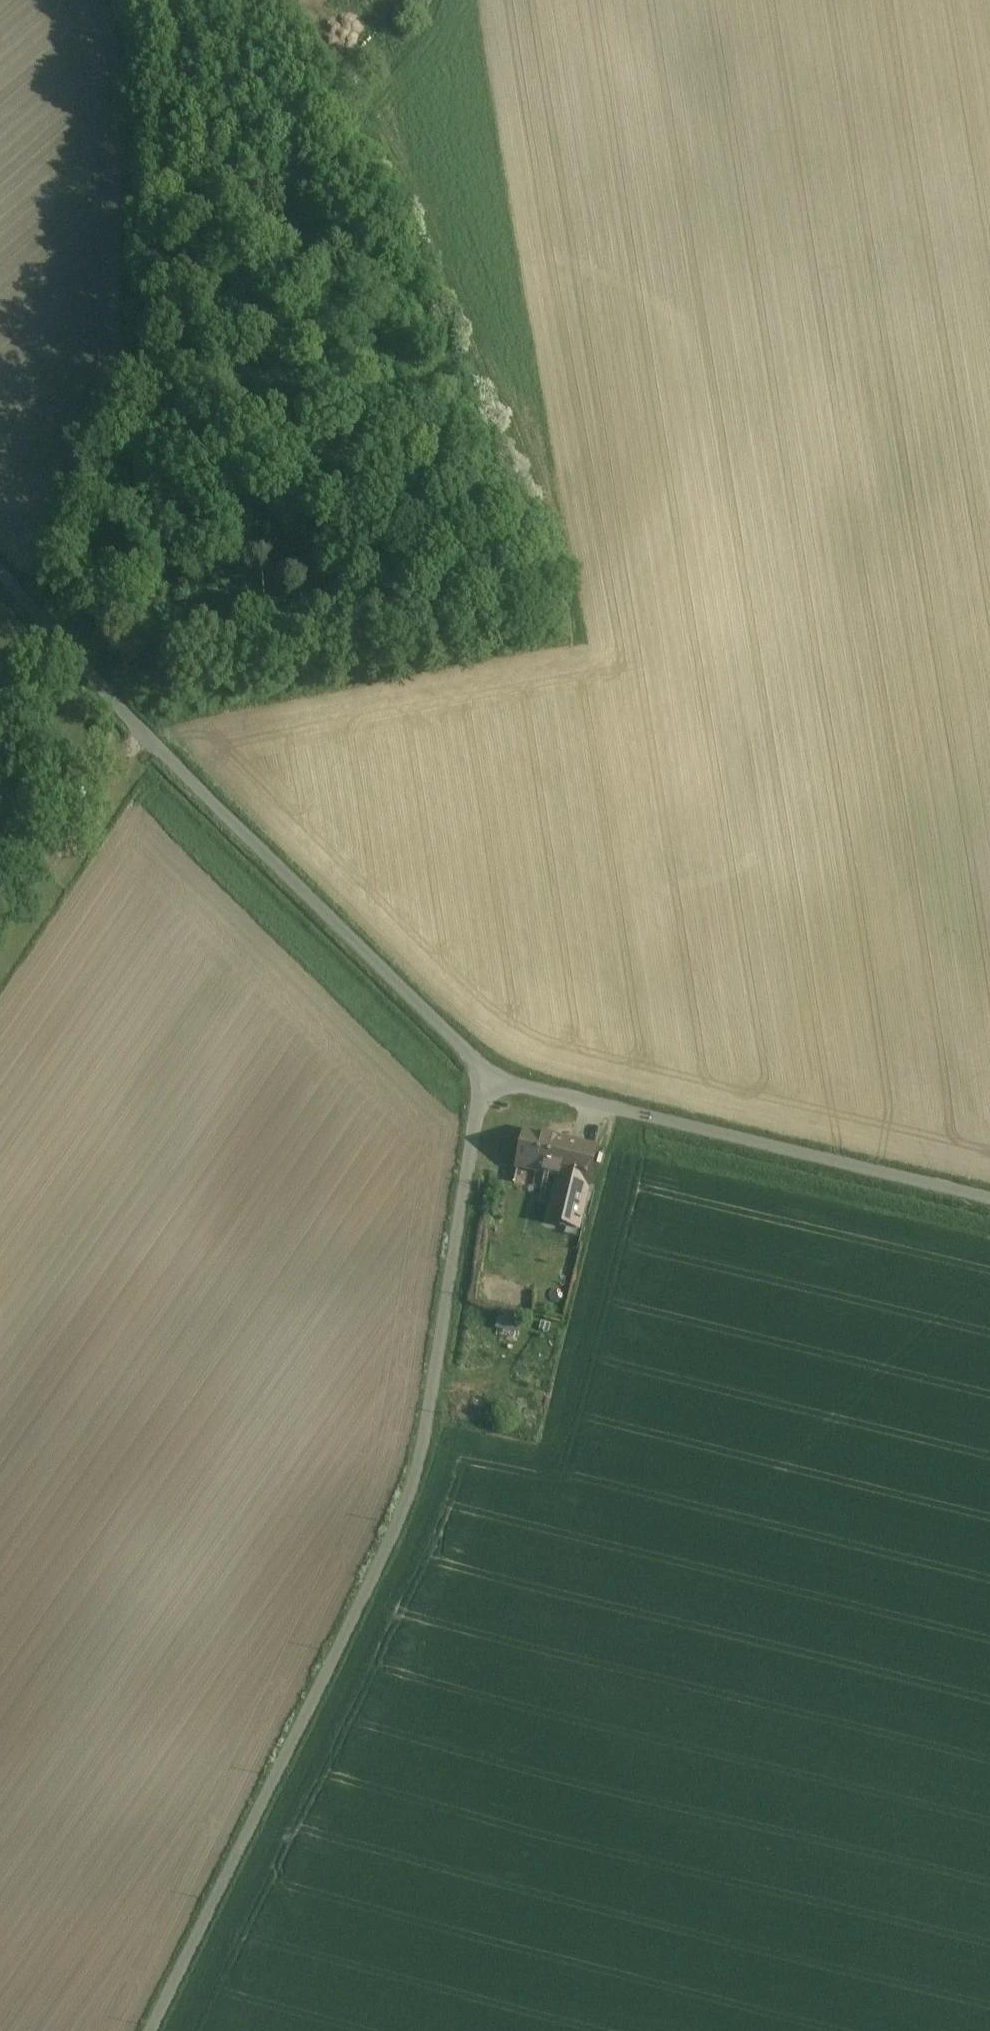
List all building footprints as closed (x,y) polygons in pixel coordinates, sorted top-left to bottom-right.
[(594,1149),(567,1143),(525,1132),(517,1167),(558,1177),(557,1183),(584,1189),(594,1149)] [(584,1189),(557,1183),(550,1211),(578,1218),(584,1189)] [(578,1218),(550,1211),(548,1219),(576,1226),(578,1218)] [(516,1331),(518,1317),(497,1314),(495,1328),(516,1331)]
